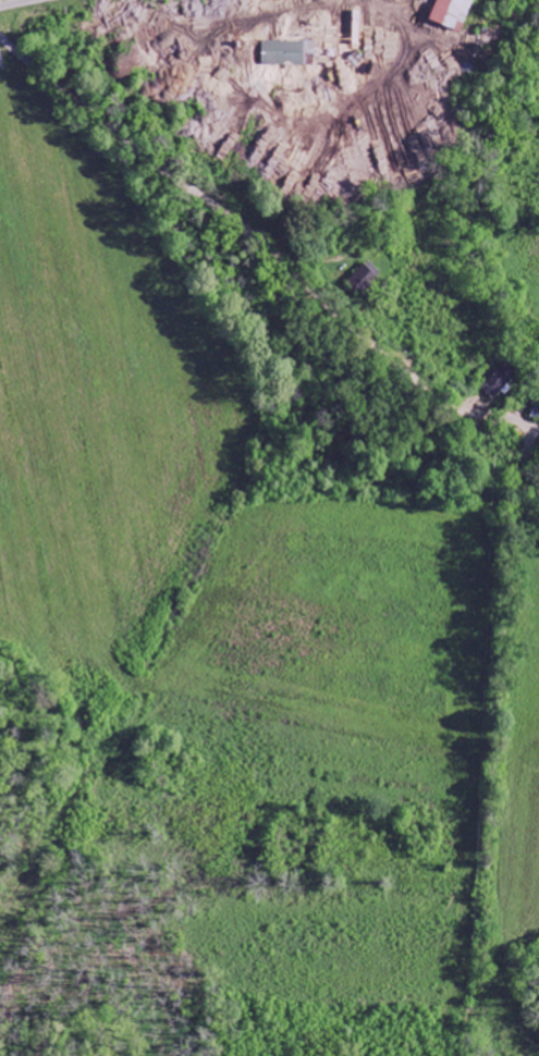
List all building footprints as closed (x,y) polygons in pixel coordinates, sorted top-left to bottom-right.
[(474,0),(440,0),(432,21),(462,32),(474,0)] [(263,65),(316,66),(316,42),(264,41),(263,65)] [(363,294),(382,272),(368,261),(350,282),(363,294)] [(519,376),(507,363),(481,388),(493,400),(519,376)]
